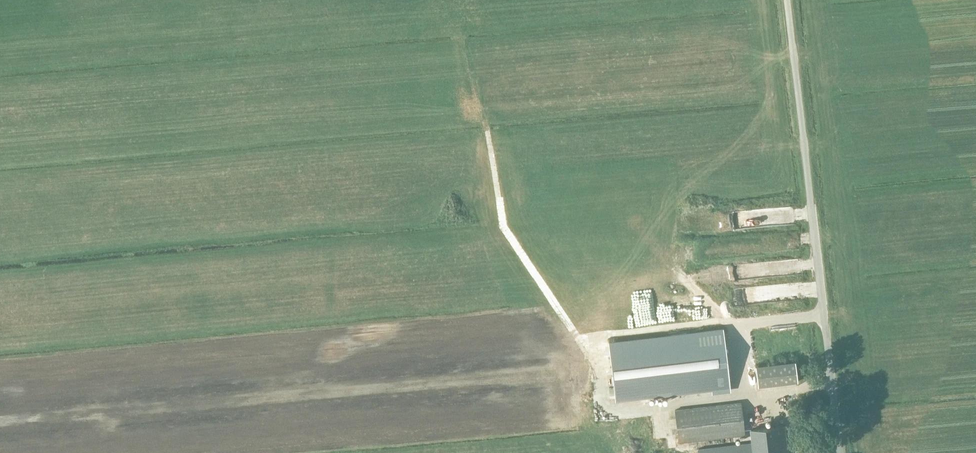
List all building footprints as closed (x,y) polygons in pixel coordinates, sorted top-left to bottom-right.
[(763,268),(762,257),(735,260),(737,271),(763,268)] [(661,309),(651,309),(651,318),(662,317),(661,309)] [(712,391),(730,389),(723,331),(608,344),(614,399),(711,388),(712,391)] [(756,366),(758,385),(798,381),(796,361),(756,366)] [(741,402),(675,409),(679,442),(745,434),(741,402)] [(784,425),(750,429),(752,443),(698,449),(699,452),(788,452),(784,425)]
